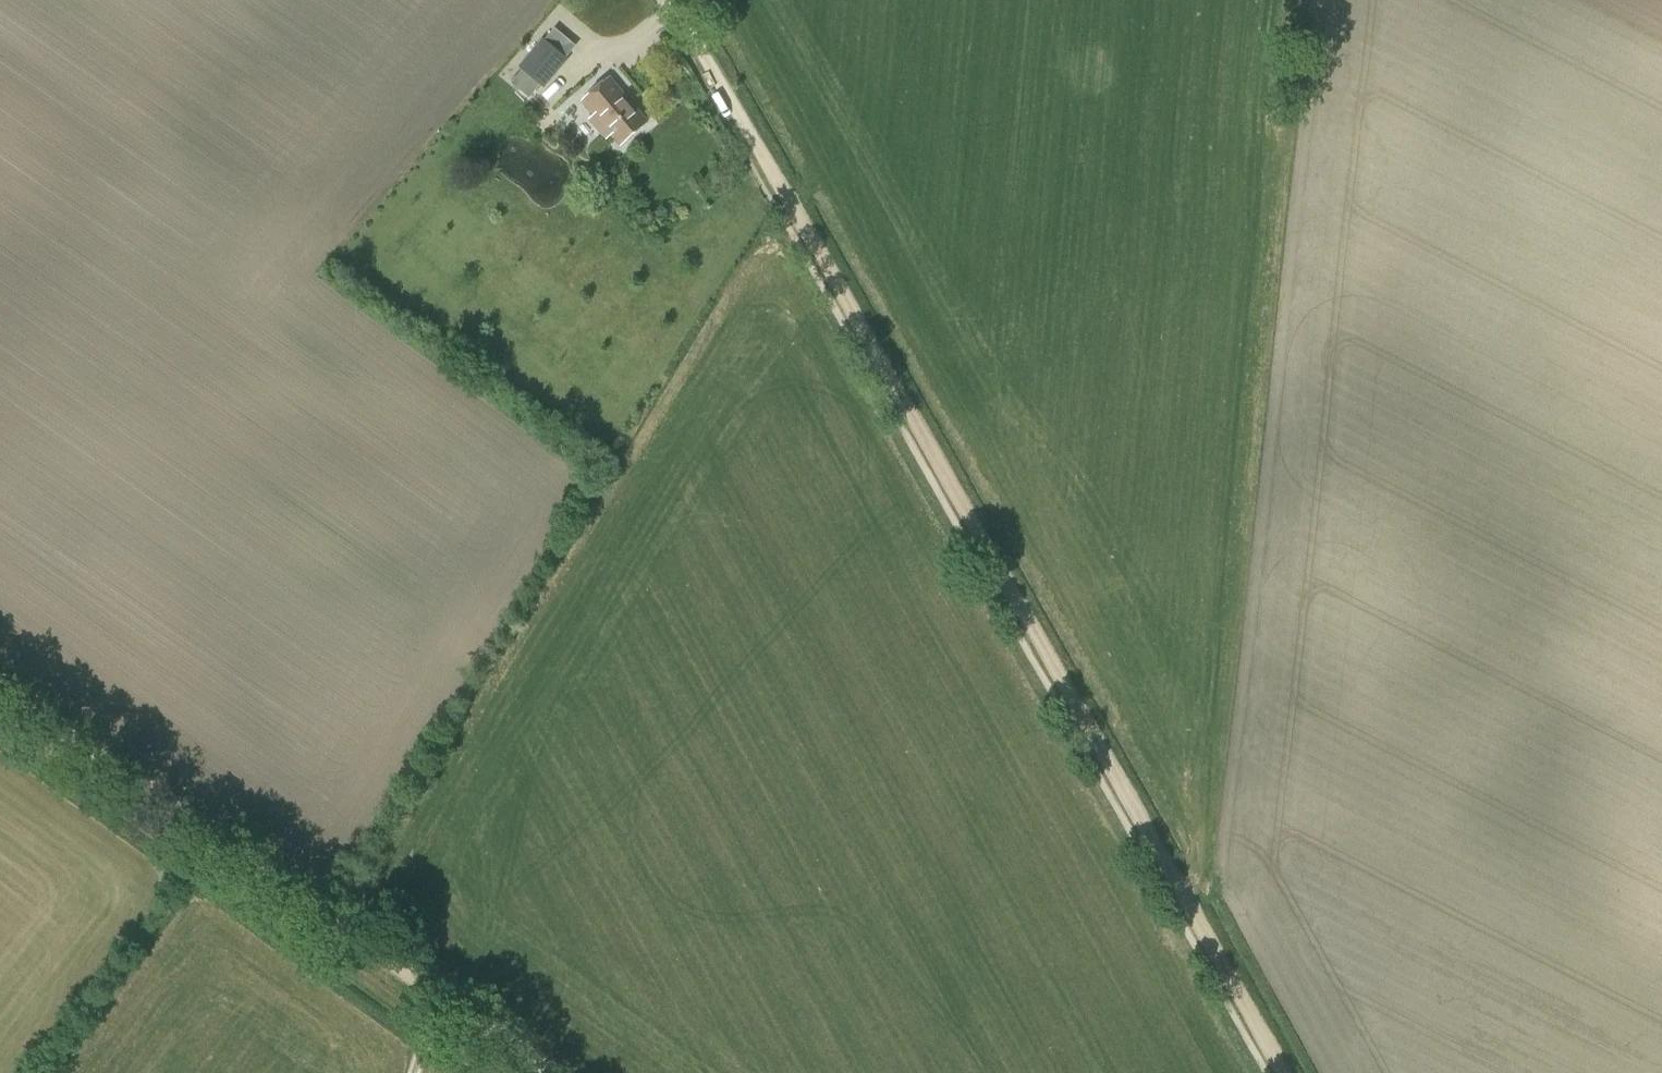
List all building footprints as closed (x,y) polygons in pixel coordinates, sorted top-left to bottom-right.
[(568,60),(542,38),(518,67),(522,70),(511,84),(529,99),(540,85),(544,89),(568,60)] [(619,147),(648,123),(638,112),(610,79),(585,101),(596,117),(591,122),(606,139),(610,136),(619,147)]
